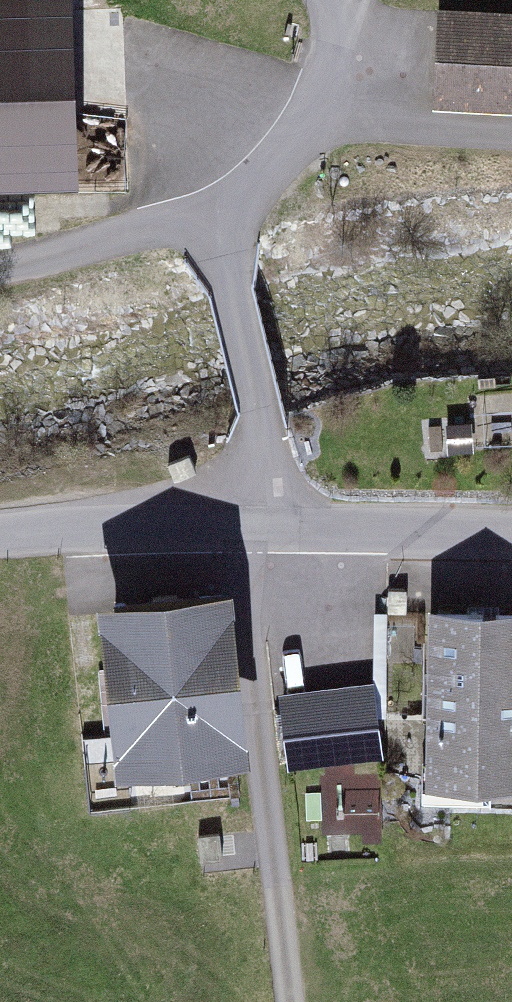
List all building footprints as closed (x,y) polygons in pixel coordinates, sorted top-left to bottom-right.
[(87,180),(80,0),(0,0),(0,183),(87,180)] [(511,117),(511,18),(441,16),(439,115),(511,117)] [(226,582),(96,597),(117,770),(246,754),(226,582)] [(428,614),(428,793),(511,793),(511,614),(428,614)] [(378,700),(290,712),(299,775),(386,763),(378,700)]
